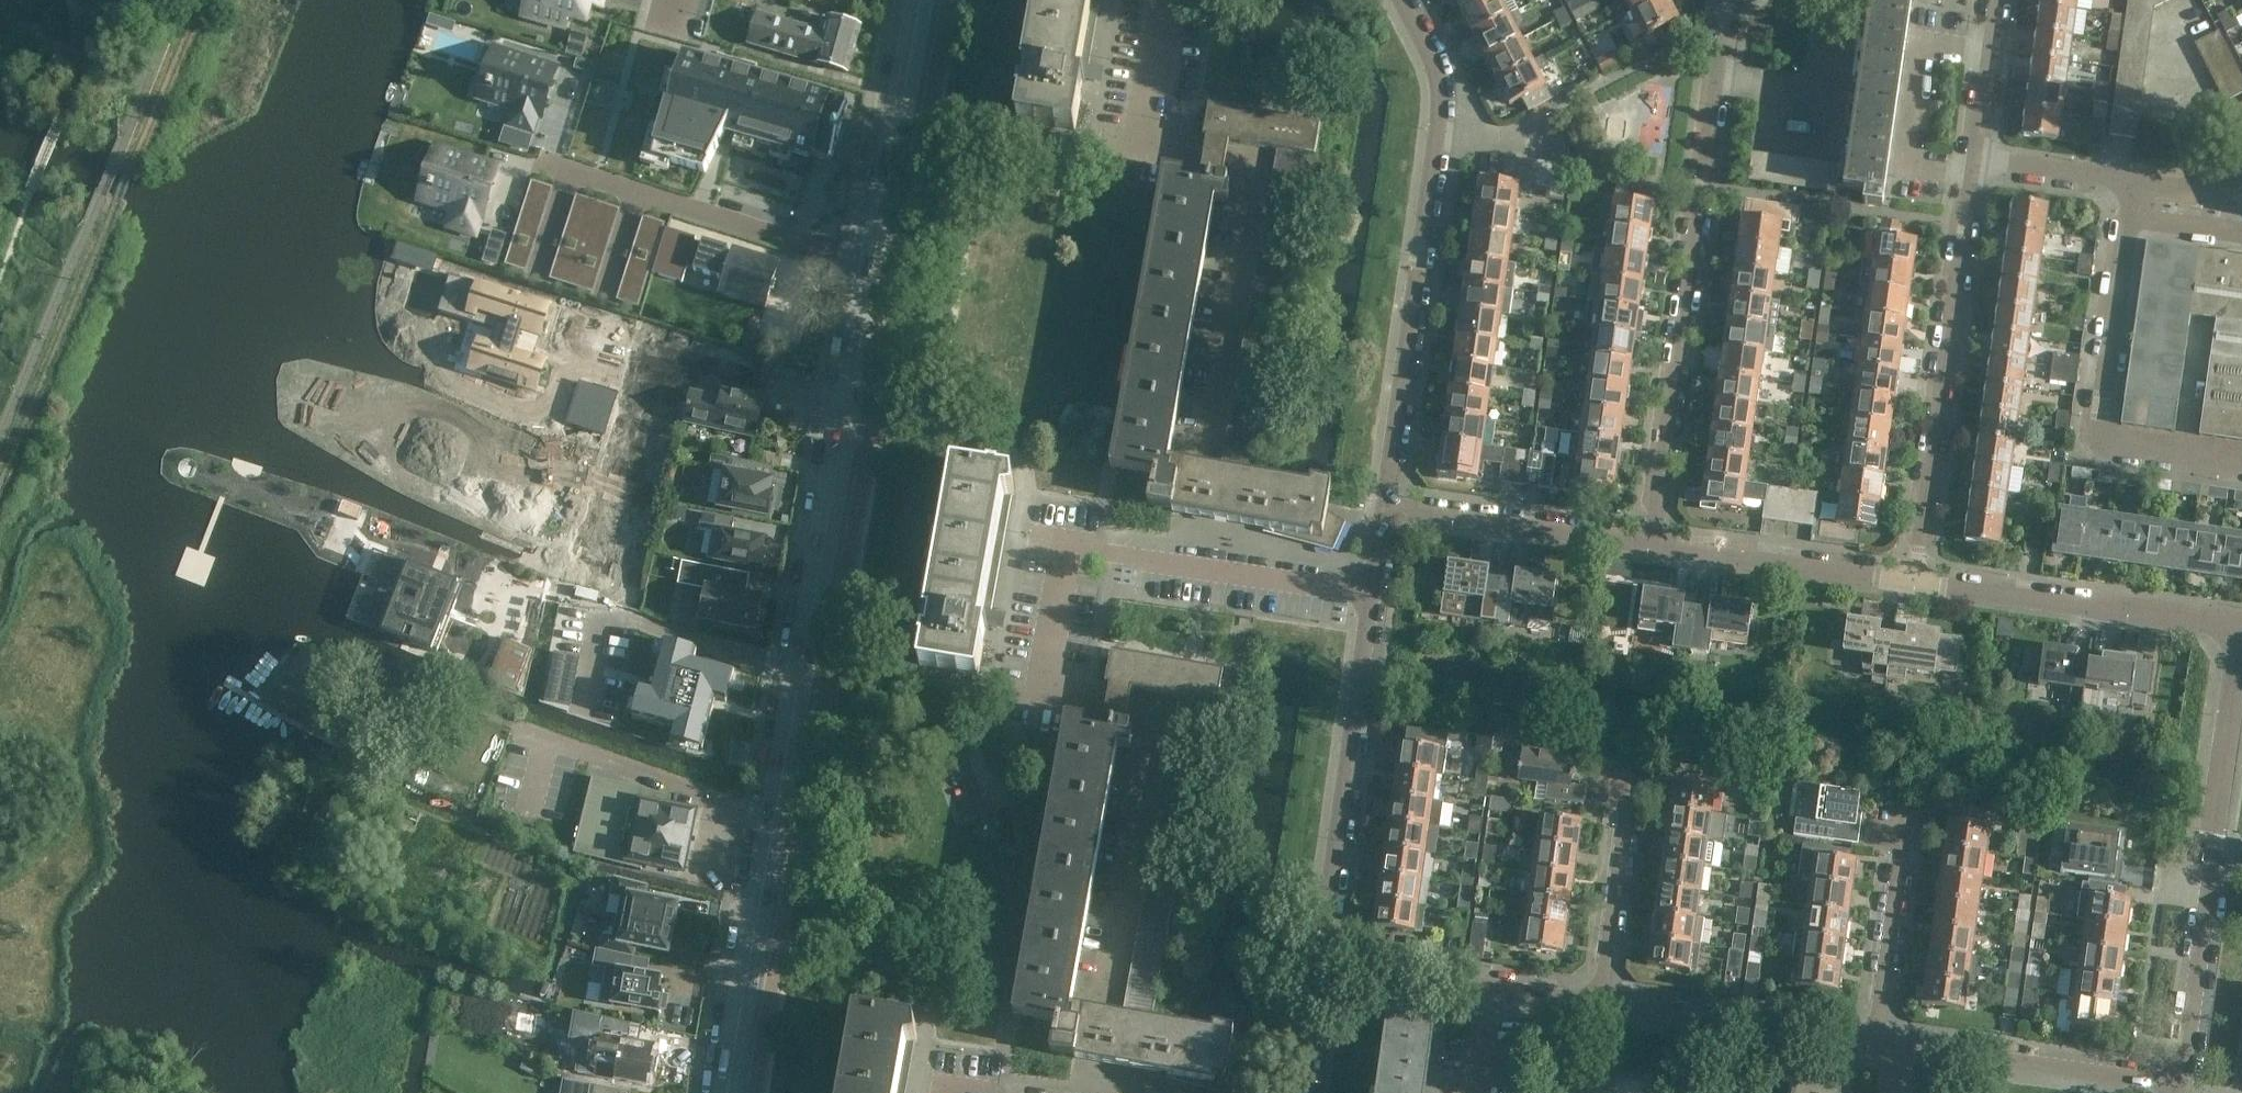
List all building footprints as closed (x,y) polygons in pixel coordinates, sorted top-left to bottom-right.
[(602,0),(532,0),(527,17),(566,28),(569,17),(585,22),(590,5),(600,8),(602,0)] [(1073,130),(1075,131),(1081,98),(1079,97),(1082,80),(1085,81),(1086,78),(1095,80),(1094,82),(1095,82),(1098,67),(1097,67),(1097,68),(1088,67),(1100,0),(1037,0),(1024,70),(1029,71),(1026,88),(1020,87),(1018,97),(1020,98),(1016,120),(1073,130)] [(1462,11),(1482,0),(1457,0),(1462,11)] [(1519,10),(1514,0),(1482,0),(1462,11),(1474,34),(1519,10)] [(1571,13),(1596,0),(1595,0),(1578,0),(1568,5),(1571,13)] [(1630,12),(1655,0),(1624,0),(1630,12)] [(1669,0),(1655,0),(1630,12),(1643,36),(1642,37),(1642,38),(1679,18),(1679,17),(1678,17),(1669,0)] [(1908,28),(1912,0),(1863,0),(1839,165),(1840,165),(1837,188),(1864,192),(1863,204),(1883,206),(1908,28)] [(2077,0),(2042,0),(2041,5),(2076,10),(2077,0)] [(2154,8),(2142,0),(2128,0),(2126,19),(2152,22),(2154,8)] [(2165,0),(2142,0),(2154,8),(2166,2),(2165,0)] [(2072,36),(2076,10),(2041,5),(2038,31),(2072,36)] [(1568,16),(1564,8),(1554,13),(1558,21),(1568,16)] [(1587,15),(1583,8),(1572,14),(1576,21),(1587,15)] [(1524,21),(1519,10),(1474,34),(1486,56),(1522,38),(1515,25),(1524,21)] [(2218,16),(2222,24),(2235,18),(2231,10),(2218,16)] [(758,13),(749,43),(815,63),(840,70),(848,72),(861,27),(827,17),(827,19),(819,17),(815,29),(758,13)] [(430,14),(426,25),(432,27),(433,23),(438,25),(440,18),(430,14)] [(1571,23),(1568,16),(1558,21),(1561,28),(1571,23)] [(2239,26),(2235,18),(2222,24),(2226,33),(2239,26)] [(2150,35),(2152,22),(2126,19),(2124,32),(2150,35)] [(570,52),(586,56),(591,32),(575,28),(570,52)] [(2069,62),(2072,36),(2038,31),(2034,57),(2069,62)] [(2201,56),(2225,43),(2219,31),(2195,43),(2201,56)] [(2122,43),(2123,34),(2109,32),(2108,41),(2122,43)] [(2148,48),(2150,35),(2124,32),(2123,34),(2122,43),(2122,45),(2148,48)] [(1534,62),(1522,38),(1486,56),(1498,81),(1534,62)] [(2121,51),(2122,45),(2122,43),(2108,41),(2107,50),(2121,51)] [(2207,67),(2231,55),(2225,43),(2201,56),(2207,67)] [(2146,61),(2148,48),(2122,45),(2121,51),(2120,57),(2146,61)] [(491,91),(487,103),(512,111),(507,126),(502,142),(525,149),(530,133),(534,135),(545,98),(544,98),(548,86),(549,86),(550,83),(549,82),(555,65),(504,49),(498,67),(501,68),(495,85),(490,84),(488,90),(491,91)] [(1603,74),(1626,62),(1619,50),(1596,62),(1603,74)] [(830,158),(847,101),(829,96),(829,93),(683,52),(653,155),(704,170),(725,127),(734,130),(733,133),(739,134),(812,155),(812,153),(830,158)] [(2213,79),(2237,66),(2231,55),(2207,67),(2213,79)] [(1544,57),(1534,62),(1498,81),(1510,103),(1509,104),(1509,105),(1522,99),(1529,111),(1552,99),(1545,86),(1546,86),(1539,72),(1550,67),(1544,57)] [(2065,88),(2069,62),(2034,57),(2030,83),(2065,88)] [(2145,74),(2146,61),(2120,57),(2118,70),(2145,74)] [(577,59),(574,69),(584,72),(586,62),(577,59)] [(2241,78),(2241,77),(2237,66),(2213,79),(2218,90),(2241,78)] [(2143,87),(2145,74),(2118,70),(2116,83),(2143,87)] [(2218,90),(2225,102),(2241,94),(2241,78),(2218,90)] [(2061,114),(2065,88),(2030,83),(2027,109),(2061,114)] [(2096,83),(2095,93),(2109,94),(2110,85),(2096,83)] [(2141,100),(2143,87),(2116,83),(2115,96),(2141,100)] [(2108,104),(2109,94),(2095,93),(2093,102),(2096,102),(2107,104),(2108,104)] [(2139,113),(2141,100),(2115,96),(2113,109),(2126,111),(2139,113)] [(2105,121),(2107,104),(2096,102),(2094,119),(2105,121)] [(2233,108),(2241,125),(2241,103),(2233,108)] [(1111,467),(1112,467),(1112,468),(1155,476),(1152,491),(1151,491),(1150,492),(1152,492),(1150,504),(1148,504),(1172,509),(1172,511),(1172,512),(1264,529),(1264,532),(1265,532),(1333,550),(1344,523),(1345,524),(1346,522),(1345,522),(1327,511),(1332,483),(1311,480),(1309,491),(1248,480),(1249,475),(1221,469),(1168,460),(1214,200),(1228,203),(1228,202),(1227,202),(1229,190),(1230,190),(1230,189),(1227,189),(1228,181),(1222,180),(1230,142),(1278,150),(1308,156),(1316,157),(1317,155),(1318,155),(1318,154),(1317,154),(1322,128),(1323,128),(1323,127),(1322,127),(1322,125),(1209,105),(1204,133),(1203,133),(1203,134),(1204,134),(1203,137),(1208,137),(1207,139),(1206,138),(1199,175),(1201,175),(1201,176),(1165,170),(1165,171),(1164,170),(1111,467)] [(2057,141),(2059,132),(2061,114),(2027,109),(2023,136),(2057,141)] [(2122,137),(2126,111),(2113,109),(2109,135),(2122,137)] [(2135,139),(2139,116),(2139,113),(2126,111),(2122,137),(2135,139)] [(2087,145),(2101,147),(2102,137),(2088,135),(2087,145)] [(496,166),(445,150),(440,168),(442,169),(437,186),(434,185),(428,203),(454,211),(449,227),(475,235),(487,199),(486,199),(496,166)] [(1304,173),(1308,156),(1278,150),(1274,168),(1304,173)] [(1761,182),(1765,154),(1752,153),(1748,180),(1761,182)] [(1774,184),(1778,156),(1765,154),(1761,182),(1774,184)] [(1502,182),(1505,157),(1504,157),(1493,156),(1493,155),(1492,155),(1489,180),(1502,182)] [(1786,185),(1790,158),(1778,156),(1774,184),(1786,185)] [(1514,183),(1517,159),(1516,159),(1506,158),(1506,157),(1505,157),(1502,182),(1514,183)] [(1799,187),(1803,160),(1790,158),(1786,185),(1799,187)] [(1526,185),(1530,160),(1529,160),(1529,161),(1518,159),(1517,159),(1514,183),(1526,185)] [(1538,187),(1542,162),(1541,162),(1541,163),(1530,161),(1530,160),(1526,185),(1538,187)] [(1811,189),(1815,161),(1803,160),(1799,187),(1811,189)] [(1823,191),(1827,163),(1815,161),(1811,189),(1823,191)] [(1551,185),(1554,164),(1553,164),(1553,165),(1543,163),(1543,162),(1542,162),(1538,187),(1551,189),(1551,185)] [(1840,165),(1839,165),(1827,163),(1823,191),(1836,193),(1837,188),(1840,165)] [(1302,187),(1304,173),(1274,168),(1272,181),(1302,187)] [(532,178),(511,263),(532,268),(554,183),(532,178)] [(1563,199),(1565,187),(1551,185),(1551,189),(1538,187),(1526,185),(1514,183),(1502,182),(1489,180),(1479,179),(1477,197),(1478,197),(1476,205),(1515,210),(1518,195),(1524,196),(1525,189),(1551,193),(1551,197),(1563,199)] [(1299,200),(1302,187),(1272,181),(1270,195),(1299,200)] [(1615,199),(1614,207),(1611,224),(1650,229),(1652,216),(1653,217),(1655,203),(1645,202),(1647,187),(1617,183),(1615,198),(1614,198),(1614,199),(1615,199)] [(1568,200),(1580,202),(1581,193),(1569,191),(1568,200)] [(1297,214),(1299,200),(1270,195),(1267,208),(1297,214)] [(1744,207),(1743,216),(1742,216),(1740,229),(1741,229),(1739,242),(1779,247),(1782,223),(1798,225),(1800,209),(1744,201),(1743,207),(1744,207)] [(2014,201),(2010,228),(2044,233),(2048,206),(2014,201)] [(1512,237),(1515,210),(1476,205),(1473,231),(1512,237)] [(1295,227),(1297,214),(1267,208),(1265,222),(1295,227)] [(2100,213),(2086,211),(2085,221),(2099,223),(2100,213)] [(1877,217),(1877,232),(1897,233),(1897,218),(1877,217)] [(1647,256),(1650,229),(1611,224),(1607,250),(1647,256)] [(2041,259),(2044,233),(2010,228),(2006,254),(2041,259)] [(1843,239),(1844,231),(1832,229),(1831,237),(1843,239)] [(1508,262),(1512,237),(1473,231),(1469,257),(1508,262)] [(1557,243),(1558,235),(1547,233),(1546,241),(1557,243)] [(1866,233),(1862,260),(1874,261),(1913,267),(1915,254),(1916,254),(1918,241),(1866,233)] [(1575,237),(1563,236),(1562,244),(1574,245),(1575,237)] [(491,240),(484,261),(496,265),(503,244),(491,240)] [(1555,252),(1557,243),(1546,241),(1544,250),(1555,252)] [(2188,314),(2197,248),(2147,241),(2136,320),(2188,327),(2190,314),(2188,314)] [(1775,274),(1779,247),(1739,242),(1736,268),(1775,274)] [(1573,254),(1574,245),(1562,244),(1561,252),(1573,254)] [(765,308),(770,291),(779,264),(771,262),(734,250),(733,251),(724,248),(711,290),(720,293),(720,294),(765,308)] [(2215,318),(2224,252),(2197,248),(2188,314),(2190,314),(2215,318)] [(1643,281),(1647,256),(1607,250),(1605,276),(1643,281)] [(2241,320),(2241,255),(2224,252),(2215,318),(2216,318),(2241,322),(2241,320)] [(2037,285),(2041,259),(2006,254),(2002,280),(2037,285)] [(2094,257),(2085,255),(2080,255),(2079,264),(2093,266),(2094,257)] [(1517,264),(1508,262),(1469,257),(1465,283),(1513,290),(1517,264)] [(1560,260),(1558,269),(1569,271),(1570,261),(1560,260)] [(1910,293),(1913,267),(1874,261),(1870,287),(1910,293)] [(2091,276),(2093,266),(2079,264),(2078,274),(2091,276)] [(1771,300),(1775,274),(1736,268),(1732,295),(1771,300)] [(1810,271),(1809,278),(1820,280),(1821,273),(1810,271)] [(1639,307),(1643,281),(1605,276),(1593,274),(1589,300),(1600,302),(1639,307)] [(1838,276),(1826,274),(1825,281),(1837,282),(1838,276)] [(1818,290),(1820,280),(1809,278),(1807,288),(1818,290)] [(467,282),(458,310),(474,315),(474,317),(477,318),(479,311),(499,317),(490,345),(483,342),(473,371),(481,373),(526,388),(534,390),(540,370),(547,372),(547,370),(533,365),(535,361),(537,361),(537,360),(514,352),(523,325),(546,332),(547,331),(540,329),(547,306),(530,300),(529,304),(518,301),(520,297),(464,279),(464,281),(467,282)] [(2033,311),(2037,285),(2002,280),(1999,306),(2033,311)] [(1835,292),(1837,282),(1825,281),(1824,291),(1835,292)] [(1510,316),(1513,290),(1465,283),(1462,309),(1501,315),(1510,316)] [(1540,286),(1538,293),(1550,295),(1551,288),(1540,286)] [(1906,320),(1910,293),(1870,287),(1867,314),(1906,320)] [(1567,290),(1556,289),(1555,296),(1566,297),(1567,290)] [(1548,305),(1550,295),(1538,293),(1537,303),(1548,305)] [(1780,302),(1771,300),(1732,295),(1728,320),(1776,327),(1780,302)] [(1573,298),(1566,297),(1555,296),(1553,305),(1571,308),(1573,298)] [(1637,321),(1639,307),(1600,302),(1589,300),(1585,327),(1596,328),(1635,333),(1635,335),(1641,336),(1643,322),(1637,321)] [(2030,337),(2033,311),(1999,306),(1995,332),(2030,337)] [(2087,309),(2078,308),(2073,307),(2072,316),(2085,318),(2087,309)] [(1497,340),(1501,315),(1462,309),(1458,335),(1497,340)] [(1555,312),(1554,320),(1563,321),(1564,314),(1555,312)] [(1902,345),(1906,320),(1867,314),(1863,339),(1902,345)] [(2084,328),(2085,318),(2072,316),(2071,326),(2084,328)] [(2241,322),(2216,318),(2210,357),(2241,361),(2241,322)] [(1773,349),(1776,327),(1728,320),(1725,346),(1764,352),(1764,348),(1773,349)] [(2177,405),(2188,327),(2136,320),(2125,398),(2139,400),(2150,401),(2163,403),(2177,405)] [(1802,323),(1801,330),(1812,332),(1814,325),(1802,323)] [(1831,328),(1819,326),(1818,332),(1829,334),(1831,328)] [(1635,335),(1635,333),(1596,328),(1593,354),(1632,359),(1635,335)] [(1272,349),(1275,336),(1246,330),(1243,344),(1272,349)] [(1811,342),(1812,332),(1801,330),(1799,340),(1811,342)] [(1828,344),(1829,334),(1818,332),(1816,342),(1828,344)] [(2026,363),(2030,337),(1995,332),(1991,358),(2026,363)] [(1493,367),(1497,340),(1458,335),(1454,361),(1493,367)] [(1543,347),(1544,340),(1532,338),(1531,345),(1543,347)] [(1898,371),(1902,345),(1863,339),(1859,366),(1898,371)] [(1560,342),(1548,340),(1547,347),(1559,349),(1560,342)] [(1270,362),(1272,349),(1243,344),(1241,357),(1270,362)] [(1541,357),(1543,347),(1531,345),(1529,355),(1541,357)] [(1760,378),(1764,352),(1725,346),(1721,372),(1760,378)] [(1558,358),(1559,349),(1547,347),(1546,357),(1558,358)] [(2080,357),(2071,355),(2054,353),(2052,367),(2078,370),(2080,357)] [(1628,385),(1632,359),(1593,354),(1589,380),(1628,385)] [(1268,376),(1270,362),(1241,357),(1239,370),(1268,376)] [(2210,357),(2203,409),(2216,411),(2230,413),(2241,414),(2241,361),(2210,357)] [(2022,389),(2026,363),(1991,358),(1987,384),(2022,389)] [(1490,392),(1493,367),(1454,361),(1451,387),(1490,392)] [(1895,397),(1898,371),(1859,366),(1856,391),(1895,397)] [(2076,384),(2078,370),(2052,367),(2050,380),(2076,384)] [(1265,390),(1268,376),(1239,370),(1236,384),(1265,390)] [(1756,404),(1760,378),(1721,372),(1717,398),(1756,404)] [(1795,376),(1794,383),(1805,384),(1806,377),(1795,376)] [(1823,380),(1811,378),(1810,385),(1822,387),(1823,380)] [(1624,411),(1628,385),(1589,380),(1585,406),(1624,411)] [(1804,394),(1805,384),(1794,383),(1793,393),(1804,394)] [(579,387),(570,416),(571,417),(572,413),(606,424),(602,434),(604,435),(617,394),(619,394),(619,393),(594,385),(593,386),(595,386),(594,390),(573,384),(572,385),(579,387)] [(1262,404),(1265,390),(1236,384),(1234,398),(1262,404)] [(2018,415),(2022,389),(1987,384),(1984,410),(2018,415)] [(1821,396),(1822,387),(1810,385),(1808,395),(1821,396)] [(1486,418),(1490,392),(1451,387),(1447,412),(1486,418)] [(762,409),(763,404),(762,403),(763,397),(722,389),(721,396),(691,391),(687,414),(685,422),(755,437),(756,432),(758,430),(759,426),(758,424),(760,410),(762,409)] [(1891,423),(1895,397),(1856,391),(1852,417),(1891,423)] [(1553,394),(1541,393),(1540,399),(1552,401),(1553,394)] [(1533,409),(1535,399),(1523,397),(1522,407),(1533,409)] [(1260,417),(1262,404),(1234,398),(1231,412),(1260,417)] [(1753,429),(1756,404),(1717,398),(1714,424),(1753,429)] [(2135,426),(2139,400),(2125,398),(2121,424),(2135,426)] [(1550,411),(1552,401),(1540,399),(1539,409),(1550,411)] [(2147,427),(2150,401),(2139,400),(2135,426),(2147,427)] [(2159,429),(2163,403),(2150,401),(2147,427),(2159,429)] [(2173,431),(2177,405),(2163,403),(2159,429),(2173,431)] [(1621,437),(1624,411),(1585,406),(1582,432),(1621,437)] [(2213,437),(2216,411),(2203,409),(2199,435),(2213,437)] [(2015,441),(2018,415),(1984,410),(1980,436),(2015,441)] [(2072,413),(2063,412),(2057,411),(2056,421),(2071,423),(2072,413)] [(2226,439),(2230,413),(2216,411),(2213,437),(2226,439)] [(1257,431),(1260,417),(1231,412),(1229,426),(1257,431)] [(1482,446),(1486,418),(1447,412),(1443,440),(1482,446)] [(2241,422),(2241,414),(2230,413),(2226,439),(2239,441),(2241,422)] [(1887,449),(1891,423),(1852,417),(1848,443),(1887,449)] [(2069,432),(2071,423),(2056,421),(2055,430),(2069,432)] [(1749,456),(1753,429),(1714,424),(1710,450),(1749,456)] [(1255,444),(1257,431),(1229,426),(1226,439),(1255,444)] [(1815,432),(1804,430),(1803,437),(1814,438),(1815,432)] [(1617,465),(1621,437),(1582,432),(1578,459),(1617,465)] [(1797,446),(1798,436),(1787,434),(1785,444),(1797,446)] [(2011,467),(2015,441),(1980,436),(1976,462),(2011,467)] [(1813,448),(1814,438),(1803,437),(1802,447),(1813,448)] [(1253,458),(1255,444),(1226,439),(1224,453),(1253,458)] [(1504,449),(1482,446),(1443,440),(1436,439),(1433,453),(1440,454),(1437,474),(1440,474),(1439,478),(1456,481),(1457,476),(1481,480),(1481,478),(1478,478),(1478,472),(1479,472),(1479,471),(1480,461),(1502,464),(1504,449)] [(1884,475),(1887,449),(1848,443),(1845,469),(1884,475)] [(1513,484),(1516,460),(1517,451),(1504,449),(1502,464),(1500,482),(1501,482),(1512,483),(1512,484),(1513,484)] [(1745,483),(1749,456),(1710,450),(1706,477),(1745,483)] [(982,471),(984,459),(985,454),(966,451),(963,467),(963,468),(981,471),(982,471)] [(1529,461),(1530,452),(1517,451),(1516,460),(1529,461)] [(1538,487),(1542,454),(1530,452),(1529,461),(1525,486),(1526,486),(1526,485),(1537,487),(1538,487)] [(1249,475),(1253,458),(1224,453),(1221,469),(1249,475)] [(1555,456),(1542,454),(1538,487),(1539,487),(1550,488),(1550,489),(1551,489),(1552,481),(1555,456)] [(1616,473),(1617,465),(1578,459),(1574,485),(1573,485),(1573,486),(1614,492),(1617,474),(1616,473)] [(769,493),(772,481),(752,477),(755,463),(742,460),(739,474),(727,472),(720,506),(721,507),(767,516),(772,494),(769,493)] [(1525,486),(1529,461),(1516,460),(1513,484),(1514,483),(1525,485),(1525,486)] [(2007,493),(2011,467),(1976,462),(1973,489),(2007,493)] [(2065,465),(2060,465),(2050,464),(2049,473),(2063,475),(2065,465)] [(990,614),(1012,496),(1014,495),(1013,477),(981,471),(963,468),(953,466),(927,616),(931,617),(928,634),(923,633),(921,643),(923,644),(919,666),(978,677),(984,644),(981,643),(985,626),(988,627),(989,624),(997,626),(997,627),(998,628),(1000,613),(999,613),(999,614),(990,614)] [(2073,468),(2071,478),(2091,481),(2092,471),(2073,468)] [(1880,503),(1884,475),(1845,469),(1841,497),(1880,503)] [(2100,472),(2099,482),(2118,485),(2119,475),(2100,472)] [(2062,484),(2063,475),(2049,473),(2048,483),(2062,484)] [(2127,476),(2126,486),(2145,488),(2146,478),(2127,476)] [(1765,503),(1767,486),(1745,483),(1706,477),(1705,486),(1704,486),(1701,504),(1702,504),(1702,509),(1715,510),(1716,506),(1742,510),(1742,509),(1741,508),(1743,500),(1765,503)] [(2154,480),(2153,489),(2172,492),(2173,482),(2154,480)] [(2182,483),(2180,493),(2199,496),(2201,486),(2182,483)] [(1776,521),(1780,495),(1781,488),(1767,486),(1765,503),(1762,519),(1776,521)] [(2209,487),(2207,497),(2227,500),(2228,490),(2209,487)] [(1793,497),(1794,490),(1781,488),(1780,495),(1793,497)] [(2004,520),(2007,493),(1973,489),(1969,515),(2004,520)] [(1806,499),(1807,492),(1794,490),(1793,497),(1806,499)] [(1819,494),(1807,492),(1806,499),(1802,525),(1814,527),(1815,518),(1819,494)] [(1789,523),(1793,497),(1780,495),(1776,521),(1789,523)] [(1802,525),(1806,499),(1793,497),(1789,523),(1802,525)] [(1879,511),(1880,503),(1841,497),(1837,522),(1836,522),(1836,523),(1877,529),(1880,511),(1879,511)] [(343,502),(339,514),(358,521),(363,509),(343,502)] [(671,507),(668,520),(686,523),(688,510),(671,507)] [(2081,558),(2087,513),(2058,509),(2053,545),(2052,553),(2081,558)] [(764,539),(732,533),(735,519),(702,513),(699,528),(712,531),(707,560),(762,570),(766,552),(762,551),(764,539)] [(2107,561),(2114,517),(2087,513),(2081,558),(2107,561)] [(2029,514),(2028,523),(2042,525),(2044,516),(2029,514)] [(2000,546),(2004,520),(1969,515),(1965,541),(2000,546)] [(2135,565),(2141,521),(2114,517),(2107,561),(2135,565)] [(2162,569),(2168,525),(2141,521),(2135,565),(2162,569)] [(2189,573),(2195,529),(2168,525),(2162,569),(2189,573)] [(2216,577),(2223,532),(2195,529),(2189,573),(2216,577)] [(2223,532),(2216,577),(2241,581),(2241,535),(2223,532)] [(380,590),(369,620),(402,633),(401,634),(406,636),(409,628),(415,631),(410,643),(433,652),(447,616),(443,614),(446,607),(453,609),(463,585),(386,555),(385,557),(386,557),(377,579),(419,596),(416,603),(380,590)] [(667,557),(665,569),(677,572),(679,560),(667,557)] [(1443,594),(1480,599),(1477,621),(1495,623),(1500,586),(1501,580),(1488,578),(1490,567),(1448,561),(1443,594)] [(744,574),(683,563),(679,583),(706,589),(700,620),(757,631),(763,598),(740,594),(744,574)] [(1501,580),(1500,586),(1495,623),(1513,626),(1513,625),(1525,627),(1526,617),(1551,621),(1553,609),(1552,609),(1557,576),(1516,570),(1514,582),(1501,580)] [(1692,652),(1697,614),(1698,608),(1684,606),(1685,595),(1644,589),(1639,623),(1640,623),(1639,629),(1663,633),(1661,647),(1692,652)] [(1698,608),(1697,614),(1692,652),(1689,667),(1698,669),(1699,662),(1707,663),(1708,654),(1710,654),(1712,639),(1747,644),(1753,604),(1711,599),(1710,610),(1698,608)] [(1886,686),(1887,679),(1892,642),(1894,634),(1880,632),(1882,623),(1848,618),(1845,640),(1843,654),(1861,656),(1864,676),(1876,677),(1875,684),(1886,686)] [(1997,618),(1995,637),(2011,638),(2013,620),(1997,618)] [(1595,630),(1595,631),(1595,632),(1595,633),(1595,634),(1595,635),(1596,635),(1596,636),(1597,636),(1597,637),(1598,637),(1598,638),(1599,638),(1599,639),(1600,639),(1601,639),(1602,639),(1603,639),(1604,639),(1605,639),(1606,639),(1607,638),(1608,638),(1608,637),(1609,637),(1609,636),(1610,636),(1610,635),(1611,634),(1611,633),(1611,632),(1611,631),(1611,630),(1611,629),(1611,628),(1610,628),(1610,627),(1610,626),(1609,626),(1609,625),(1608,625),(1608,624),(1607,624),(1606,624),(1606,623),(1605,623),(1604,623),(1603,623),(1602,623),(1601,623),(1600,623),(1599,624),(1598,624),(1598,625),(1597,625),(1597,626),(1596,626),(1596,627),(1595,628),(1595,629),(1595,630)] [(1894,634),(1892,642),(1887,679),(1910,682),(1912,664),(1935,667),(1934,670),(1956,673),(1957,669),(1959,669),(1961,656),(1959,656),(1961,639),(1940,636),(1941,631),(1907,626),(1906,636),(1894,634)] [(489,657),(481,678),(516,691),(532,649),(505,639),(497,660),(489,657)] [(641,687),(633,719),(673,729),(670,741),(703,750),(716,700),(726,703),(735,671),(694,660),(697,650),(664,641),(651,689),(641,687)] [(2082,707),(2089,662),(2076,660),(2077,650),(2044,646),(2039,679),(2040,679),(2039,684),(2067,688),(2065,705),(2082,707)] [(1159,1027),(1151,1026),(1152,1020),(1123,1015),(1070,1006),(1117,747),(1130,749),(1131,748),(1129,748),(1131,736),(1133,737),(1133,736),(1130,735),(1131,728),(1125,727),(1131,688),(1180,696),(1209,701),(1218,703),(1223,671),(1112,651),(1106,683),(1110,684),(1110,685),(1108,685),(1102,721),(1103,722),(1103,723),(1067,716),(1067,717),(1066,717),(1013,1013),(1014,1014),(1057,1022),(1054,1038),(1053,1037),(1053,1038),(1054,1038),(1052,1050),(1051,1050),(1050,1051),(1075,1055),(1074,1057),(1075,1057),(1075,1058),(1167,1074),(1166,1078),(1167,1078),(1168,1078),(1225,1092),(1237,1092),(1247,1069),(1248,1068),(1229,1056),(1234,1029),(1214,1025),(1212,1037),(1159,1027)] [(555,652),(545,701),(570,706),(580,657),(559,653),(555,652)] [(2102,664),(2089,662),(2082,707),(2100,710),(2102,694),(2131,698),(2132,691),(2149,689),(2146,664),(2136,663),(2137,659),(2103,654),(2102,664)] [(417,676),(375,661),(366,686),(407,701),(417,676)] [(1206,720),(1209,701),(1180,696),(1177,714),(1206,720)] [(421,714),(377,699),(367,730),(411,746),(421,714)] [(1203,733),(1206,720),(1177,714),(1175,728),(1203,733)] [(1201,747),(1203,733),(1175,728),(1172,742),(1201,747)] [(1443,776),(1448,736),(1407,730),(1405,743),(1398,742),(1398,743),(1400,744),(1397,769),(1435,774),(1435,775),(1443,776)] [(1496,733),(1493,752),(1501,753),(1503,742),(1507,743),(1508,735),(1504,734),(1496,733)] [(1198,760),(1201,747),(1172,742),(1170,755),(1198,760)] [(1570,802),(1583,804),(1586,788),(1570,785),(1571,779),(1573,779),(1574,775),(1572,774),(1574,758),(1523,750),(1519,780),(1540,783),(1538,800),(1547,801),(1548,799),(1570,802)] [(1196,774),(1198,760),(1170,755),(1168,768),(1196,774)] [(1478,765),(1476,780),(1488,782),(1490,767),(1478,765)] [(1194,787),(1196,774),(1168,768),(1165,782),(1194,787)] [(1432,800),(1435,775),(1435,774),(1397,769),(1393,795),(1432,800)] [(661,794),(593,777),(574,854),(642,870),(643,864),(680,872),(682,861),(686,862),(694,824),(690,823),(692,812),(658,805),(661,794)] [(1485,798),(1488,782),(1476,780),(1474,796),(1485,798)] [(1675,783),(1672,808),(1710,813),(1714,788),(1715,788),(1716,787),(1673,781),(1673,782),(1675,783)] [(1191,801),(1194,787),(1165,782),(1162,796),(1191,801)] [(1860,794),(1856,794),(1809,787),(1797,785),(1797,786),(1794,786),(1790,817),(1796,818),(1794,835),(1833,841),(1836,826),(1849,827),(1850,827),(1852,827),(1854,826),(1855,825),(1856,823),(1857,822),(1857,821),(1860,794)] [(1754,793),(1750,819),(1763,820),(1766,795),(1754,793)] [(1428,828),(1432,800),(1393,795),(1389,823),(1428,828)] [(1492,797),(1490,810),(1513,813),(1515,801),(1492,797)] [(1991,826),(1988,826),(1990,813),(1951,807),(1949,820),(1948,820),(1948,821),(1950,822),(1946,847),(1985,852),(1988,827),(1990,828),(1991,826)] [(1706,839),(1710,813),(1672,808),(1668,834),(1706,839)] [(1542,817),(1538,842),(1577,848),(1581,822),(1583,823),(1583,822),(1540,815),(1540,816),(1542,817)] [(1480,835),(1483,819),(1470,817),(1468,833),(1480,835)] [(1488,819),(1486,835),(1498,837),(1500,821),(1488,819)] [(1760,837),(1763,820),(1750,819),(1748,835),(1760,837)] [(1424,855),(1428,828),(1389,823),(1385,850),(1424,855)] [(1184,842),(1186,829),(1158,824),(1155,837),(1184,842)] [(2120,834),(2111,833),(2094,830),(2067,826),(2064,855),(2062,873),(2079,876),(2079,881),(2088,883),(2089,881),(2119,885),(2123,862),(2116,861),(2120,834)] [(2019,857),(2025,858),(2026,858),(2037,860),(2041,834),(2022,831),(2021,841),(2019,857)] [(1715,840),(1706,839),(1668,834),(1664,861),(1702,866),(1711,867),(1715,840)] [(1181,856),(1184,842),(1155,837),(1153,851),(1181,856)] [(1573,874),(1577,848),(1538,842),(1534,868),(1573,874)] [(1477,861),(1479,845),(1467,843),(1465,859),(1477,861)] [(1485,845),(1482,862),(1494,863),(1496,847),(1485,845)] [(1743,872),(1755,873),(1759,848),(1746,846),(1743,872)] [(1981,879),(1985,852),(1946,847),(1942,873),(1981,879)] [(1420,882),(1424,855),(1385,850),(1381,877),(1420,882)] [(1179,869),(1181,856),(1153,851),(1150,864),(1179,869)] [(1816,856),(1813,881),(1854,886),(1858,861),(1859,862),(1860,861),(1814,854),(1814,856),(1816,856)] [(2026,858),(2025,858),(2023,874),(2035,876),(2037,860),(2026,858)] [(1699,893),(1702,866),(1664,861),(1660,888),(1699,893)] [(1176,882),(1179,869),(1150,864),(1148,878),(1176,882)] [(1570,900),(1573,874),(1534,868),(1530,895),(1570,900)] [(1473,888),(1475,871),(1463,869),(1461,887),(1473,888)] [(1481,871),(1479,887),(1491,889),(1493,873),(1481,871)] [(1977,905),(1981,879),(1942,873),(1939,899),(1977,905)] [(1430,883),(1420,882),(1381,877),(1378,900),(1426,907),(1430,883)] [(1174,896),(1176,882),(1148,878),(1146,891),(1174,896)] [(645,899),(647,887),(616,879),(613,894),(622,896),(617,917),(609,915),(609,916),(673,929),(677,905),(645,899)] [(1850,913),(1854,886),(1813,881),(1809,907),(1850,913)] [(2118,897),(2119,885),(2089,881),(2088,883),(2087,894),(2091,895),(2087,920),(2126,926),(2130,900),(2132,901),(2133,900),(2118,897)] [(1742,883),(1739,898),(1751,899),(1754,884),(1742,883)] [(1769,903),(1769,902),(1771,887),(1759,885),(1757,900),(1769,903)] [(1469,913),(1473,888),(1461,887),(1457,912),(1469,913)] [(1695,920),(1699,893),(1660,888),(1656,915),(1695,920)] [(1171,910),(1174,896),(1146,891),(1143,905),(1171,910)] [(1566,926),(1570,900),(1530,895),(1526,920),(1566,926)] [(2021,895),(2019,910),(2030,912),(2032,897),(2021,895)] [(1477,898),(1475,913),(1487,915),(1489,899),(1477,898)] [(2038,898),(2036,913),(2048,915),(2049,899),(2038,898)] [(1974,931),(1977,905),(1939,899),(1935,926),(1974,931)] [(1426,907),(1416,906),(1378,900),(1375,925),(1372,925),(1372,926),(1422,933),(1426,907)] [(1169,924),(1171,910),(1143,905),(1140,919),(1169,924)] [(1847,939),(1850,913),(1809,907),(1805,933),(1847,939)] [(1736,924),(1747,925),(1750,910),(1738,909),(1736,924)] [(2028,923),(2030,912),(2019,910),(2017,922),(2028,923)] [(1756,912),(1754,926),(1766,927),(1768,913),(1756,912)] [(1691,944),(1695,920),(1656,915),(1653,939),(1691,944)] [(668,953),(673,929),(609,916),(617,918),(613,939),(604,937),(601,950),(633,957),(636,946),(668,953)] [(1167,938),(1169,924),(1140,919),(1138,933),(1167,938)] [(1562,952),(1566,926),(1526,920),(1523,920),(1519,946),(1521,947),(1564,953),(1565,952),(1562,952)] [(2123,952),(2126,926),(2087,920),(2084,947),(2123,952)] [(2017,922),(2015,937),(2026,939),(2028,923),(2017,922)] [(1474,924),(1468,958),(1483,960),(1488,926),(1474,924)] [(2035,924),(2032,939),(2044,941),(2046,925),(2035,924)] [(1762,954),(1766,927),(1754,926),(1750,952),(1762,954)] [(1970,957),(1974,931),(1935,926),(1931,952),(1970,957)] [(1847,939),(1805,933),(1797,932),(1793,958),(1802,959),(1843,965),(1847,939)] [(1164,951),(1167,938),(1138,933),(1136,946),(1164,951)] [(1734,935),(1732,950),(1744,952),(1746,936),(1734,935)] [(2023,965),(2026,939),(2015,937),(2011,963),(2023,965)] [(1701,945),(1691,944),(1653,939),(1649,964),(1647,964),(1647,965),(1697,972),(1701,945)] [(1162,965),(1164,951),(1136,946),(1133,960),(1162,965)] [(2119,979),(2123,952),(2084,947),(2080,973),(2119,979)] [(632,957),(597,949),(594,967),(607,969),(602,1001),(612,1003),(612,1005),(614,1005),(659,1012),(658,1013),(660,1013),(661,1011),(660,1011),(661,1008),(666,1009),(668,996),(663,995),(663,992),(664,992),(664,990),(662,990),(662,991),(660,990),(662,978),(663,976),(661,976),(661,977),(629,971),(632,957)] [(1744,951),(1744,952),(1732,950),(1730,949),(1724,994),(1738,996),(1744,951)] [(2031,949),(2029,965),(2040,967),(2043,952),(2031,949)] [(1758,981),(1762,954),(1750,952),(1746,979),(1758,981)] [(1967,984),(1970,957),(1931,952),(1927,978),(1967,984)] [(1839,991),(1843,965),(1802,959),(1798,985),(1796,985),(1796,986),(1841,993),(1841,992),(1839,991)] [(1159,978),(1162,965),(1133,960),(1131,974),(1159,978)] [(2019,991),(2023,965),(2011,963),(2007,989),(2019,991)] [(2037,993),(2040,967),(2029,965),(2025,991),(2037,993)] [(2115,1005),(2119,979),(2080,973),(2072,972),(2068,998),(2115,1005)] [(1157,992),(1159,978),(1131,974),(1128,987),(1157,992)] [(1963,1009),(1967,984),(1927,978),(1924,1003),(1922,1003),(1922,1004),(1965,1010),(1965,1009),(1963,1009)] [(1154,1006),(1157,992),(1128,987),(1126,1000),(1154,1006)] [(2018,1001),(2019,991),(2007,989),(2005,999),(2018,1001)] [(2033,1020),(2037,993),(2025,991),(2021,1018),(2033,1020)] [(2111,1030),(2115,1005),(2068,998),(2066,1009),(2075,1010),(2073,1024),(2070,1024),(2069,1033),(2087,1036),(2088,1027),(2113,1031),(2113,1030),(2111,1030)] [(2015,1017),(2018,1001),(2005,999),(2003,1015),(2015,1017)] [(1152,1020),(1154,1006),(1126,1000),(1123,1015),(1152,1020)] [(1436,1017),(1437,1017),(1438,1015),(1389,1009),(1377,1092),(1425,1092),(1436,1017)] [(595,1076),(647,1085),(654,1045),(628,1040),(631,1024),(577,1012),(573,1037),(601,1042),(595,1076)] [(916,1031),(915,1023),(856,1012),(842,1092),(905,1092),(914,1042),(917,1042),(916,1031)] [(2014,1030),(2015,1017),(2003,1015),(2001,1027),(2014,1030)] [(1844,1075),(1846,1075),(1846,1073),(1797,1067),(1794,1092),(1841,1092),(1844,1075)] [(619,1089),(565,1080),(563,1092),(619,1092),(619,1089)]
